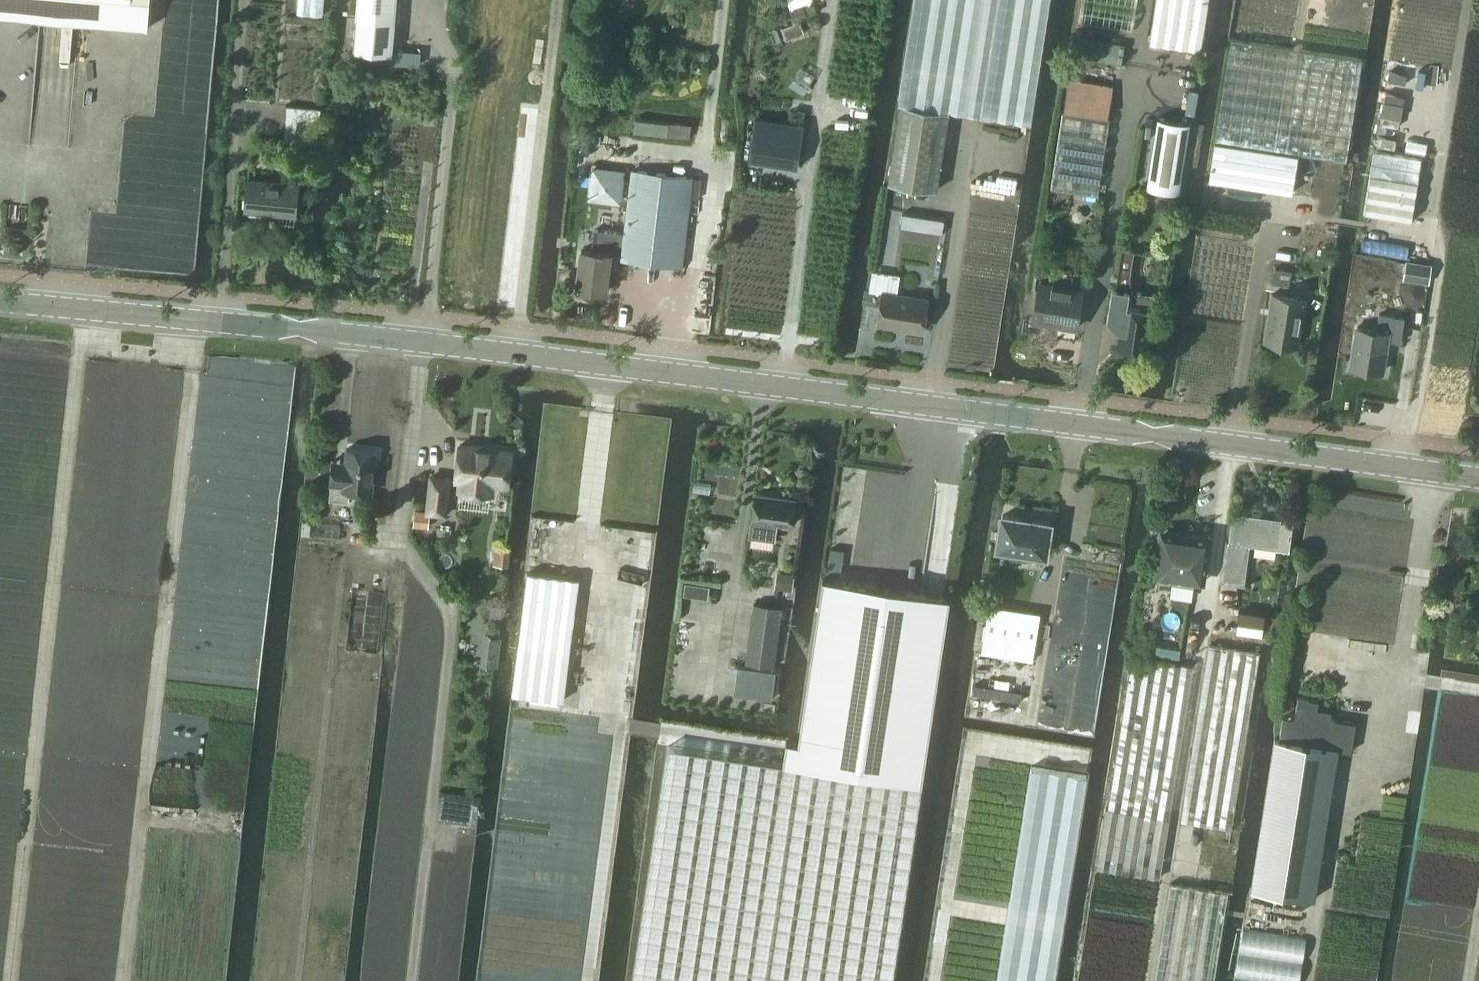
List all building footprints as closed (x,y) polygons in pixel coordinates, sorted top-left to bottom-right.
[(145,27),(147,0),(0,0),(0,15),(145,27)] [(297,13),(323,15),(324,0),(298,0),(297,13)] [(353,50),(359,51),(392,54),(397,0),(357,0),(353,50)] [(794,22),(778,27),(783,40),(803,32),(798,16),(816,10),(813,0),(790,8),(793,16),(792,16),(794,22)] [(899,102),(1032,121),(1051,0),(914,0),(899,102)] [(1148,43),(1201,51),(1208,0),(1155,0),(1148,43)] [(1077,36),(1074,55),(1083,56),(1122,63),(1125,44),(1086,38),(1077,36)] [(1361,58),(1231,37),(1214,139),(1297,152),(1345,159),(1361,58)] [(394,45),(392,62),(392,63),(420,65),(421,52),(397,50),(397,46),(394,45)] [(1068,110),(1107,117),(1113,86),(1073,79),(1068,110)] [(901,103),(889,182),(936,189),(948,110),(901,103)] [(1064,111),(1052,187),(1098,194),(1110,117),(1107,117),(1068,110),(1067,111),(1064,111)] [(1157,116),(1146,186),(1179,191),(1190,121),(1157,116)] [(634,132),(667,136),(669,122),(635,118),(634,132)] [(755,118),(749,159),(798,166),(804,125),(755,118)] [(1291,191),(1297,152),(1214,139),(1208,178),(1291,191)] [(1374,147),(1363,211),(1411,219),(1421,155),(1374,147)] [(589,199),(623,202),(627,170),(592,166),(589,199)] [(580,249),(576,286),(606,290),(611,253),(622,254),(621,258),(681,265),(689,198),(697,199),(700,178),(691,177),(632,170),(624,233),(594,229),(592,250),(580,249)] [(248,179),(245,210),(295,215),(298,184),(248,179)] [(1122,248),(1118,273),(1129,275),(1134,250),(1122,248)] [(1404,278),(1417,279),(1419,263),(1406,262),(1404,278)] [(1274,268),(1272,282),(1288,284),(1290,270),(1274,268)] [(1038,282),(1032,319),(1075,326),(1081,289),(1038,282)] [(1112,286),(1107,317),(1119,329),(1120,329),(1117,345),(1146,350),(1152,310),(1154,293),(1131,289),(1115,287),(1112,286)] [(882,291),(878,323),(923,330),(928,298),(882,291)] [(1272,292),(1265,339),(1297,344),(1305,297),(1272,292)] [(1351,365),(1380,369),(1385,338),(1399,340),(1402,317),(1378,313),(1377,325),(1371,329),(1357,326),(1351,365)] [(472,443),(472,445),(459,444),(456,480),(459,480),(458,490),(487,493),(493,488),(493,484),(508,485),(512,450),(484,447),(485,445),(483,445),(482,446),(474,446),(473,443),(472,443)] [(331,482),(329,498),(348,501),(350,489),(372,492),(377,451),(346,448),(344,472),(331,470),(330,482),(331,482)] [(431,475),(427,510),(415,509),(414,525),(430,527),(431,512),(445,513),(449,477),(431,475)] [(753,519),(750,535),(774,538),(776,522),(792,524),(795,498),(755,493),(752,519),(753,519)] [(1226,539),(1221,580),(1244,583),(1249,542),(1290,548),(1290,547),(1294,518),(1281,516),(1281,521),(1259,519),(1259,513),(1232,509),(1228,539),(1226,539)] [(1050,522),(1002,515),(997,546),(1014,549),(1013,557),(1027,559),(1028,551),(1045,554),(1050,522)] [(302,521),(301,534),(308,535),(310,522),(302,521)] [(1156,559),(1154,573),(1170,575),(1172,575),(1193,578),(1197,578),(1204,579),(1206,566),(1210,536),(1182,532),(1160,529),(1159,534),(1156,559)] [(496,547),(494,564),(507,565),(508,548),(496,547)] [(518,642),(512,695),(563,701),(569,648),(570,649),(579,577),(527,571),(518,642)] [(780,573),(778,588),(791,590),(793,574),(780,573)] [(634,980),(892,980),(922,784),(950,597),(944,596),(944,595),(943,595),(943,596),(921,593),(920,593),(884,587),(885,586),(883,586),(883,587),(876,586),(876,585),(875,585),(875,586),(835,580),(835,579),(834,579),(834,580),(823,578),(798,742),(786,741),(783,763),(773,761),(669,746),(634,980)] [(685,582),(683,594),(707,597),(709,585),(685,582)] [(780,605),(754,602),(746,661),(773,664),(780,605)] [(989,604),(981,652),(1032,660),(1040,612),(989,604)] [(1239,609),(1236,630),(1262,634),(1271,635),(1274,614),(1265,613),(1239,609)] [(1139,632),(1136,650),(1152,652),(1155,635),(1139,632)] [(483,635),(480,664),(495,666),(498,637),(483,635)] [(1180,818),(1205,822),(1231,826),(1259,651),(1208,643),(1180,818)] [(1098,867),(1160,877),(1193,663),(1131,654),(1098,867)] [(775,670),(737,666),(734,694),(771,698),(775,670)] [(1274,736),(1251,888),(1313,896),(1337,748),(1350,750),(1354,720),(1323,715),(1324,707),(1315,706),(1317,698),(1297,695),(1293,716),(1282,714),(1278,737),(1274,736)] [(997,980),(1054,980),(1086,775),(1032,766),(1031,766),(997,980)] [(1154,980),(1213,980),(1227,891),(1195,885),(1170,881),(1154,980)] [(1234,980),(1299,980),(1306,938),(1243,928),(1234,980)]
